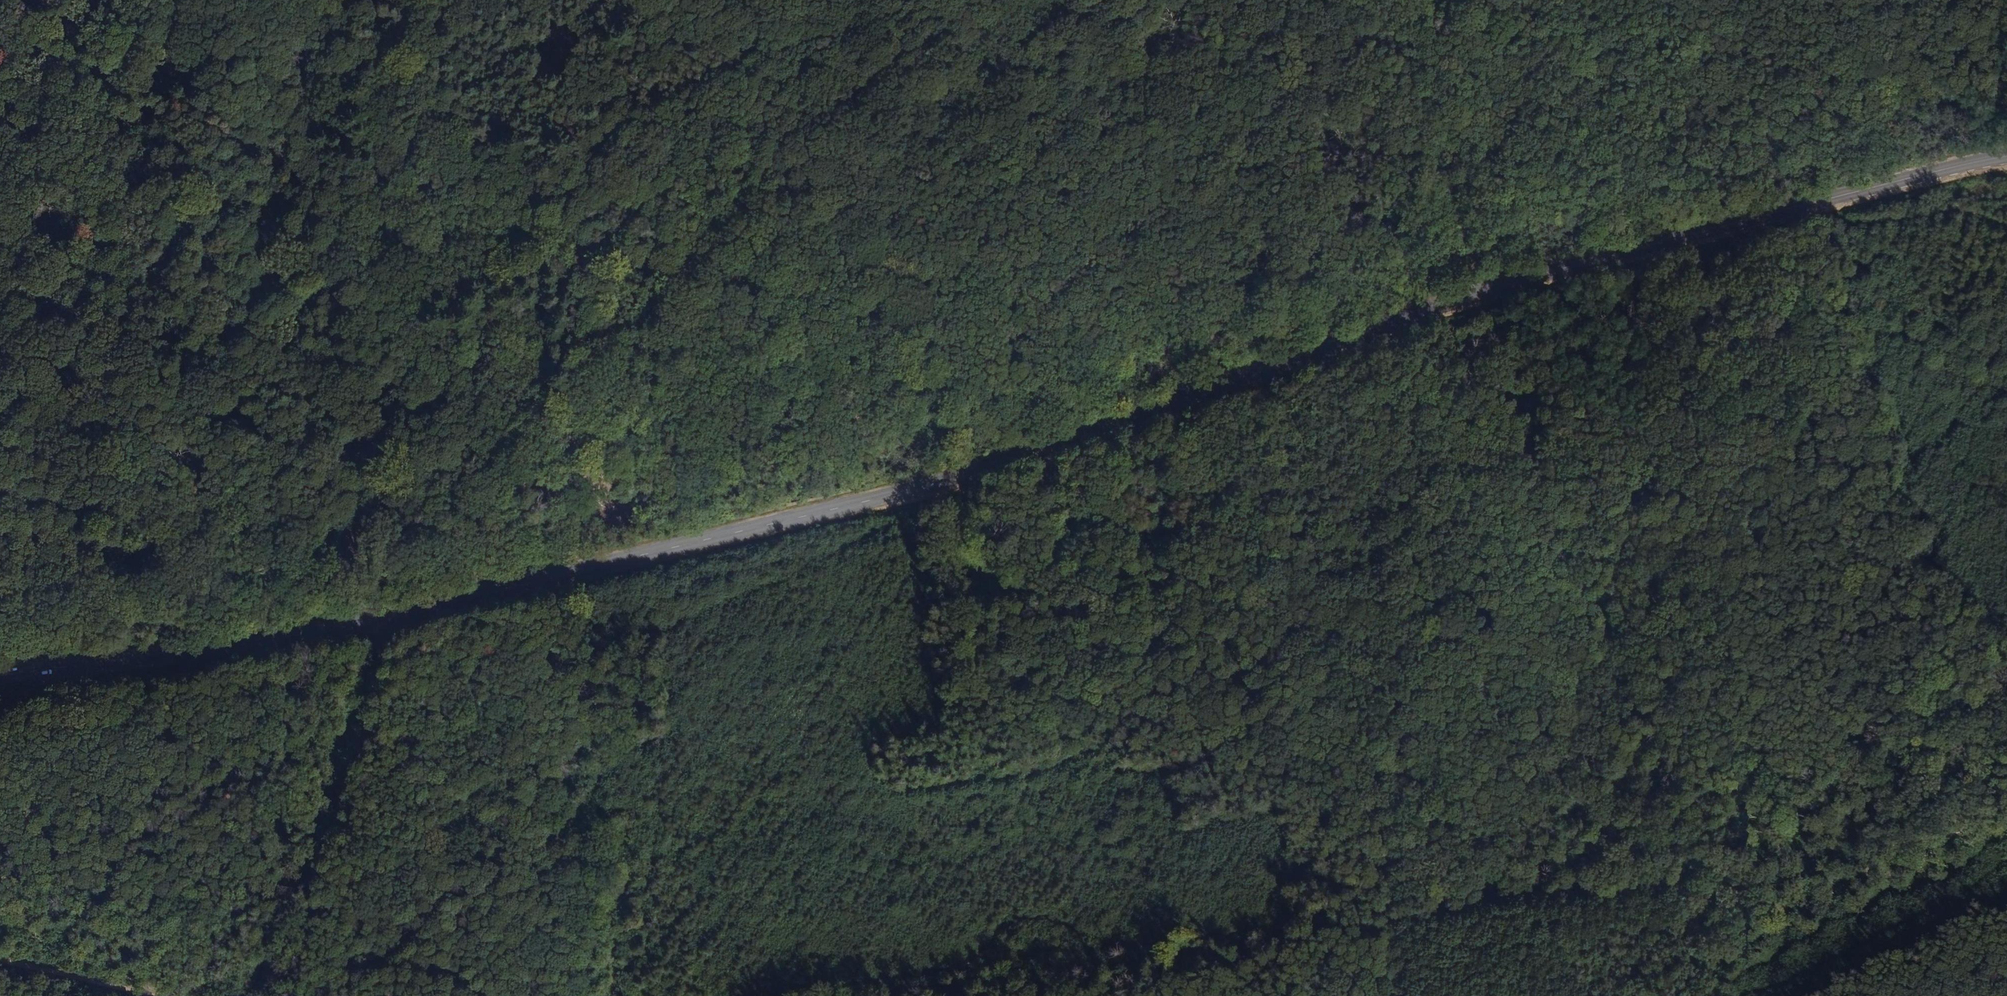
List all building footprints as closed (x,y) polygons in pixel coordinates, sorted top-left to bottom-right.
[(1141,499),(1142,506),(1159,502),(1157,494),(1141,499)]
